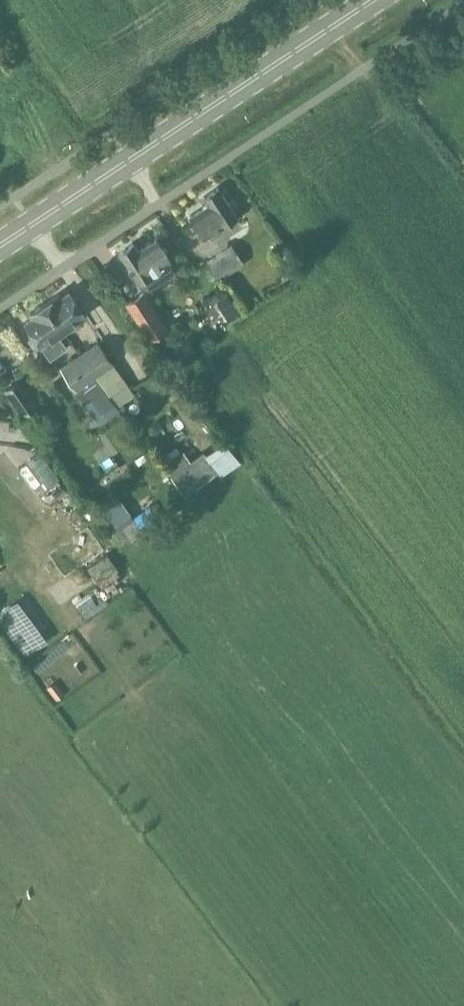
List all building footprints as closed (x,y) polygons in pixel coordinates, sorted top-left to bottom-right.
[(11,63),(0,46),(0,70),(11,63)] [(2,166),(19,164),(18,152),(0,154),(2,166)] [(224,231),(221,225),(236,215),(218,188),(204,196),(208,202),(189,215),(204,236),(209,233),(212,238),(224,231)] [(176,272),(167,260),(170,258),(156,238),(138,249),(133,243),(119,252),(143,288),(150,290),(176,272)] [(233,243),(206,261),(220,281),(246,264),(233,243)] [(169,327),(144,291),(127,302),(152,338),(169,327)] [(58,293),(44,303),(62,329),(83,315),(67,292),(61,297),(58,293)] [(62,329),(44,303),(30,313),(32,316),(25,321),(34,334),(28,338),(35,348),(40,344),(49,358),(65,347),(56,334),(62,329)] [(79,353),(94,376),(96,375),(109,394),(113,399),(126,390),(122,386),(127,383),(113,363),(97,340),(79,353)] [(94,376),(79,353),(59,366),(75,389),(94,376)] [(38,405),(20,379),(4,390),(22,416),(38,405)] [(34,492),(1,444),(0,444),(0,515),(34,492)] [(162,464),(185,496),(219,472),(204,451),(191,460),(183,449),(162,464)] [(115,523),(127,541),(159,521),(149,504),(132,514),(131,513),(115,523)] [(90,525),(45,551),(61,577),(82,564),(92,580),(115,567),(103,548),(90,525)] [(0,612),(0,631),(18,657),(43,640),(16,601),(0,612)]
